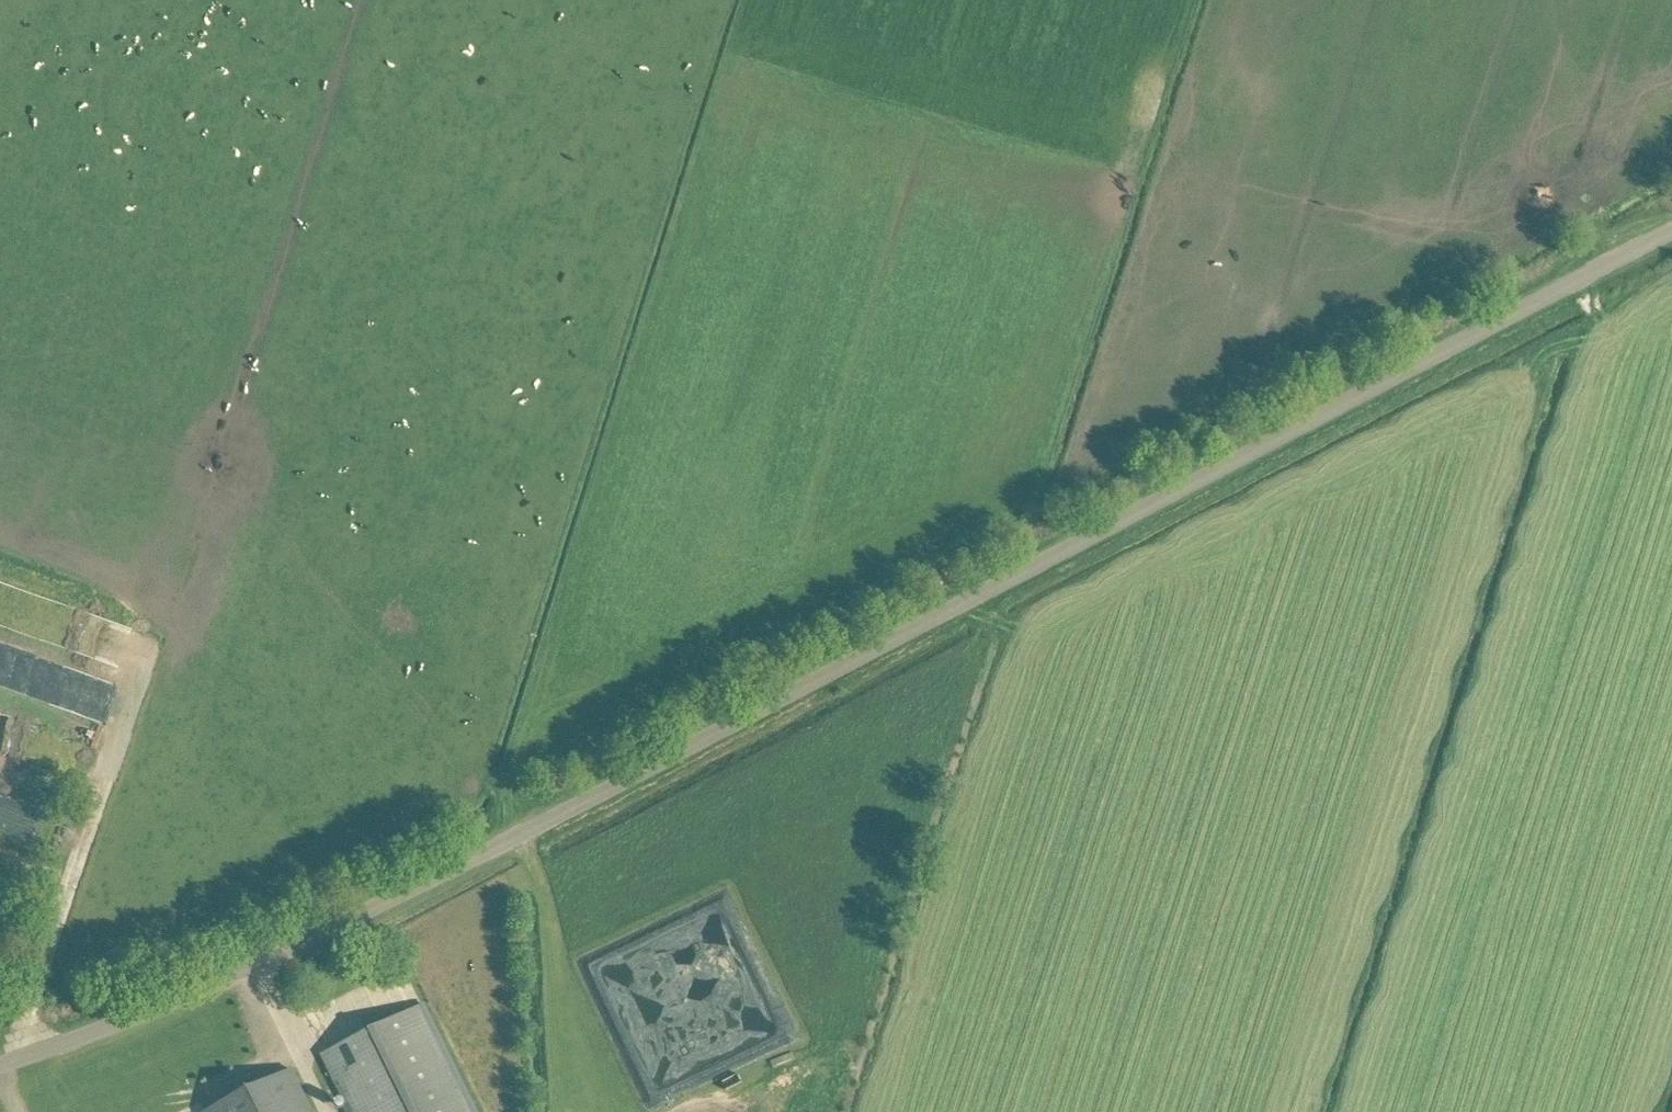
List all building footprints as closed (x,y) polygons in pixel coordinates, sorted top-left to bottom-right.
[(706,1055),(730,1051),(721,1002),(729,1000),(726,987),(692,994),(694,1007),(672,1011),(679,1046),(694,1043),(695,1050),(705,1049),(706,1055)] [(321,1057),(348,1111),(473,1111),(422,1007),(321,1057)] [(293,1072),(209,1111),(311,1111),(293,1072)]
